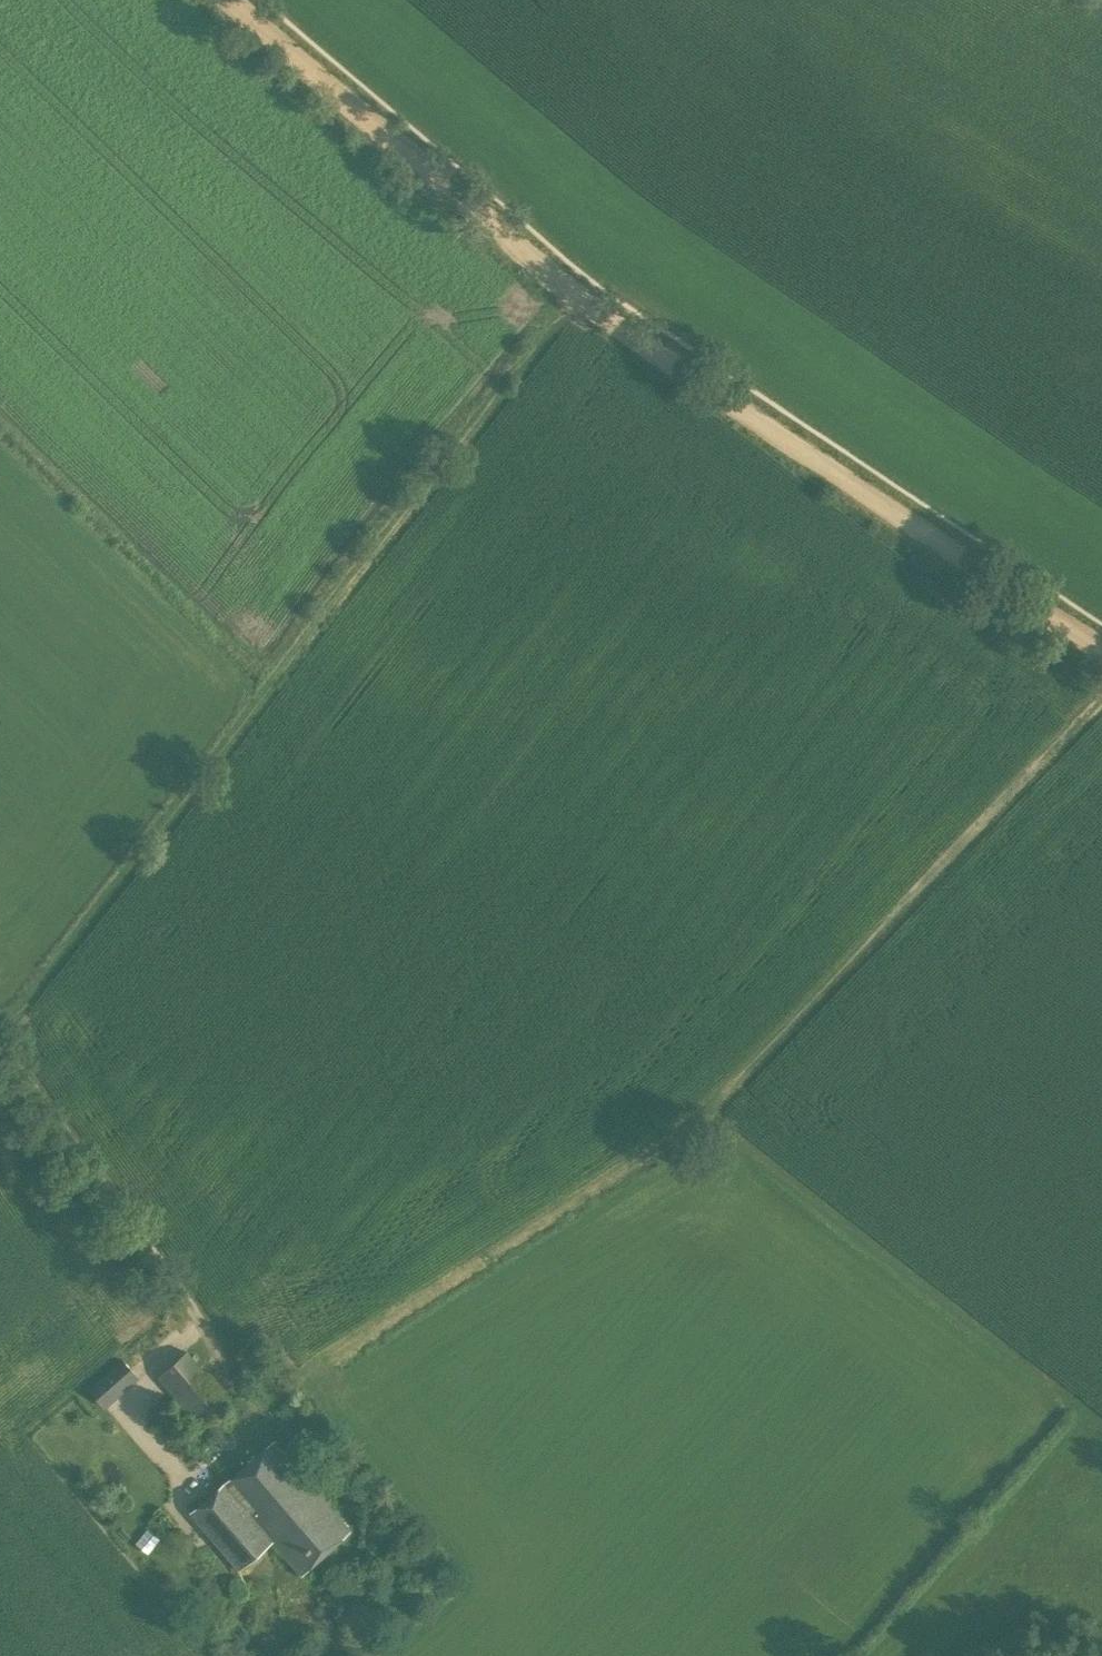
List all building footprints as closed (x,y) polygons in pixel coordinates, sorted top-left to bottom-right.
[(200,1428),(231,1401),(187,1348),(157,1376),(200,1428)] [(88,1388),(105,1408),(140,1377),(122,1357),(88,1388)] [(275,1440),(240,1469),(288,1525),(272,1540),(272,1544),(274,1543),(301,1573),(351,1530),(324,1499),(325,1498),(275,1440)] [(288,1525),(240,1469),(189,1512),(241,1572),(272,1544),(272,1540),(288,1525)]
